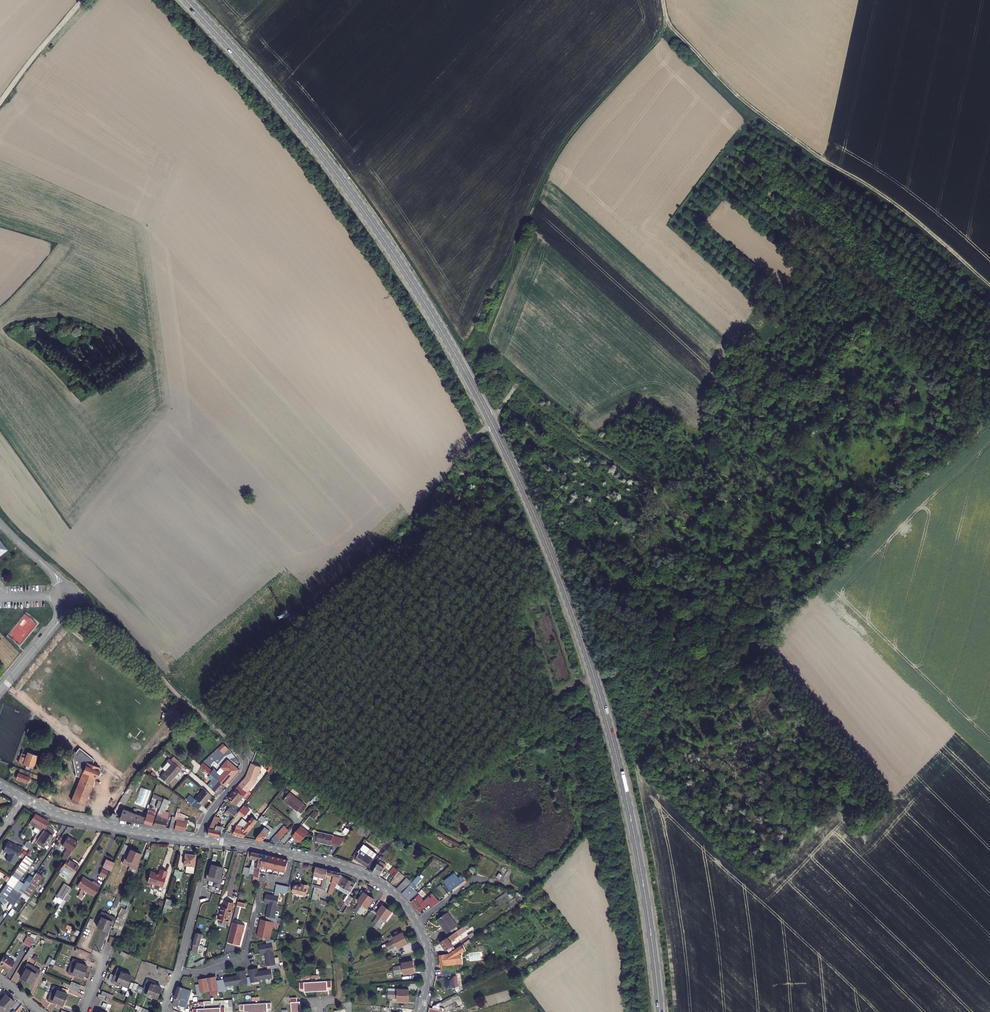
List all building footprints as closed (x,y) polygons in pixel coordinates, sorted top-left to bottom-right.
[(180,733),(188,742),(197,734),(189,725),(180,733)] [(81,777),(71,800),(83,805),(95,776),(97,777),(100,768),(92,764),(94,759),(79,748),(73,755),(72,756),(72,757),(72,758),(75,773),(75,774),(75,776),(75,775),(81,777)] [(21,756),(18,763),(26,766),(25,769),(28,770),(30,766),(33,768),(37,756),(27,752),(26,755),(22,753),(21,756)] [(166,763),(167,763),(170,766),(165,771),(160,777),(168,784),(181,769),(169,759),(166,763)] [(213,775),(226,786),(236,774),(233,772),(237,768),(227,759),(218,769),(224,774),(221,777),(215,773),(213,775)] [(162,769),(165,771),(170,766),(167,763),(162,769)] [(255,783),(256,780),(261,767),(251,763),(246,776),(246,777),(239,785),(244,791),(246,793),(255,783)] [(20,769),(16,778),(27,783),(31,773),(20,769)] [(113,812),(115,813),(124,799),(126,801),(130,796),(132,798),(136,791),(140,794),(136,807),(137,807),(134,813),(123,809),(120,818),(143,823),(144,822),(145,817),(144,816),(149,802),(150,802),(152,798),(154,794),(153,793),(158,782),(141,770),(139,769),(113,812)] [(215,785),(212,789),(218,794),(225,786),(214,777),(211,781),(215,785)] [(188,801),(198,809),(201,805),(203,806),(211,795),(204,789),(195,799),(192,797),(188,801)] [(228,798),(228,799),(236,806),(244,796),(235,789),(233,792),(231,795),(228,798)] [(290,792),(284,800),(298,811),(299,811),(302,813),(308,806),(290,792)] [(314,805),(321,798),(317,794),(310,801),(314,805)] [(163,799),(162,802),(159,809),(157,814),(153,825),(166,827),(168,812),(164,811),(168,801),(163,799)] [(228,806),(224,810),(234,818),(237,814),(228,806)] [(247,813),(241,808),(238,813),(237,814),(242,818),(247,813)] [(156,812),(148,810),(145,817),(144,822),(151,824),(156,812)] [(175,829),(185,831),(187,820),(179,818),(180,812),(178,811),(177,811),(176,813),(175,820),(176,821),(175,829)] [(263,813),(259,819),(258,819),(263,823),(268,817),(263,813)] [(49,822),(35,814),(32,819),(29,823),(36,827),(33,830),(38,833),(32,841),(35,843),(35,842),(43,831),(46,827),(49,822)] [(220,819),(214,816),(208,828),(207,834),(219,836),(223,832),(227,827),(216,825),(220,819)] [(241,826),(234,835),(244,838),(257,821),(253,817),(245,827),(241,826)] [(284,825),(270,840),(275,845),(289,830),(284,825)] [(301,826),(292,837),(295,839),(296,838),(300,842),(308,832),(301,826)] [(43,831),(35,842),(35,843),(43,848),(54,832),(46,827),(43,831)] [(263,829),(255,840),(263,841),(268,834),(263,829)] [(315,831),(313,842),(317,843),(317,841),(332,844),(332,843),(341,845),(345,836),(334,834),(315,831)] [(389,842),(394,838),(381,832),(378,837),(389,842)] [(71,851),(77,842),(67,836),(61,845),(67,849),(63,855),(64,856),(61,859),(65,862),(67,858),(71,851)] [(353,857),(356,859),(361,852),(359,851),(365,843),(365,844),(368,840),(366,839),(353,857)] [(14,864),(23,849),(19,846),(18,847),(8,842),(3,850),(9,854),(6,860),(14,864)] [(361,852),(356,859),(367,867),(376,854),(371,851),(373,849),(365,844),(365,843),(359,851),(361,852)] [(122,863),(129,866),(135,852),(130,849),(125,859),(124,858),(122,863)] [(135,852),(129,866),(136,869),(138,864),(137,864),(141,854),(135,852)] [(253,852),(251,859),(254,860),(252,866),(255,867),(253,876),(259,877),(260,874),(261,866),(262,862),(263,854),(262,854),(253,852)] [(194,870),(195,855),(185,854),(184,865),(186,865),(185,869),(194,870)] [(285,872),(288,860),(263,854),(262,862),(261,866),(285,872)] [(32,861),(26,856),(18,866),(25,871),(32,861)] [(62,866),(73,874),(78,866),(67,858),(65,862),(62,866)] [(110,869),(113,861),(104,858),(101,866),(110,869)] [(211,864),(209,872),(208,875),(207,874),(205,879),(213,881),(217,866),(211,864)] [(373,872),(380,876),(385,868),(378,864),(373,872)] [(73,874),(62,866),(59,871),(70,878),(73,874)] [(221,883),(223,878),(220,877),(221,875),(223,867),(217,866),(213,881),(221,883)] [(101,868),(98,875),(105,878),(108,871),(101,868)] [(326,879),(327,869),(320,868),(317,877),(326,879)] [(149,870),(145,882),(161,886),(166,871),(159,869),(157,874),(154,873),(154,872),(149,870)] [(341,872),(330,870),(329,875),(336,876),(333,884),(336,886),(337,884),(338,882),(340,877),(341,875),(341,872)] [(389,882),(394,886),(404,876),(399,871),(389,882)] [(36,873),(33,876),(25,888),(32,893),(42,877),(36,873)] [(445,881),(452,890),(466,880),(462,875),(459,877),(455,873),(445,881)] [(77,884),(86,890),(91,880),(82,875),(77,884)] [(349,891),(352,886),(351,885),(353,881),(341,875),(340,877),(338,882),(337,884),(349,891)] [(412,892),(415,889),(416,888),(413,885),(419,879),(417,877),(411,883),(409,886),(406,888),(404,891),(402,893),(409,901),(415,895),(412,892)] [(396,889),(402,893),(404,891),(406,888),(409,886),(411,883),(406,879),(404,881),(401,884),(399,886),(396,889)] [(91,880),(86,890),(94,895),(100,884),(93,880),(92,881),(91,880)] [(60,903),(63,898),(67,892),(71,886),(64,882),(58,892),(60,894),(59,896),(56,900),(60,903)] [(277,884),(274,896),(278,897),(279,892),(287,894),(289,886),(277,884)] [(294,885),(292,893),(306,896),(308,887),(302,885),(302,887),(294,885)] [(448,894),(441,886),(439,888),(445,896),(448,894)] [(357,912),(369,895),(365,892),(359,901),(361,903),(355,911),(357,912)] [(507,892),(495,900),(497,903),(509,895),(507,892)] [(269,903),(266,916),(270,917),(275,918),(279,897),(278,897),(274,896),(266,894),(265,903),(269,903)] [(419,895),(410,902),(417,909),(420,912),(435,898),(432,894),(424,900),(419,895)] [(366,906),(368,908),(374,899),(369,895),(357,912),(361,914),(366,906)] [(338,909),(345,913),(352,903),(345,898),(338,909)] [(165,914),(169,901),(164,899),(160,913),(165,914)] [(222,915),(221,915),(219,920),(228,923),(233,903),(226,900),(224,906),(222,915)] [(377,903),(373,911),(376,913),(381,904),(377,903)] [(375,925),(388,908),(383,905),(376,914),(379,915),(373,923),(375,925)] [(103,911),(102,913),(97,927),(102,929),(111,909),(103,906),(101,910),(103,911)] [(388,908),(375,925),(378,927),(384,919),(386,921),(393,912),(388,908)] [(111,909),(102,929),(108,931),(113,918),(114,916),(116,916),(118,912),(111,909)] [(458,927),(449,913),(440,919),(445,926),(444,927),(448,934),(458,927)] [(261,919),(257,936),(266,938),(270,939),(274,922),(269,921),(261,919)] [(245,925),(233,922),(227,942),(239,945),(245,925)] [(478,933),(475,929),(473,930),(473,931),(468,934),(471,938),(478,934),(478,933)] [(456,931),(441,942),(446,950),(453,945),(451,941),(459,935),(456,931)] [(197,952),(202,934),(196,932),(192,951),(197,952)] [(387,947),(405,938),(403,932),(393,937),(395,940),(386,945),(387,947)] [(28,936),(23,943),(30,947),(34,940),(28,936)] [(405,938),(387,947),(389,951),(398,946),(399,948),(408,943),(405,938)] [(267,944),(259,945),(260,953),(265,953),(267,966),(270,965),(275,964),(272,943),(267,944)] [(449,954),(440,955),(441,965),(447,965),(446,963),(455,962),(456,964),(462,963),(465,951),(461,946),(449,954)] [(3,955),(0,960),(0,965),(3,967),(2,969),(6,972),(13,961),(3,955)] [(77,962),(78,960),(73,958),(70,966),(85,971),(87,965),(80,963),(77,962)] [(394,970),(414,966),(413,961),(402,963),(403,965),(393,967),(394,970)] [(25,968),(24,971),(20,978),(25,981),(33,967),(26,963),(24,967),(25,968)] [(73,973),(75,974),(83,977),(85,971),(70,966),(68,973),(72,975),(73,973)] [(414,966),(394,970),(395,973),(404,971),(404,974),(415,972),(414,966)] [(36,974),(37,975),(40,970),(33,967),(25,981),(31,983),(34,976),(36,974)] [(114,974),(128,980),(131,975),(121,971),(122,969),(117,967),(114,974)] [(260,968),(251,969),(252,976),(253,982),(262,981),(262,979),(275,977),(273,969),(271,969),(260,971),(260,968)] [(239,975),(226,977),(226,978),(227,981),(228,985),(241,983),(241,984),(249,983),(248,977),(247,969),(239,971),(239,975)] [(128,980),(114,974),(111,982),(116,984),(116,982),(126,986),(128,980)] [(218,975),(201,978),(201,983),(202,986),(203,991),(220,988),(219,982),(218,979),(218,975)] [(315,982),(316,991),(327,990),(327,987),(331,987),(330,976),(326,976),(326,982),(315,982)] [(458,987),(457,976),(445,977),(446,988),(458,987)] [(316,991),(315,982),(305,983),(305,980),(302,980),(302,978),(300,978),(301,989),(305,988),(305,992),(316,991)] [(151,982),(151,980),(147,979),(144,986),(158,992),(161,986),(153,983),(151,982)] [(57,990),(58,988),(53,986),(50,993),(65,999),(67,993),(59,991),(57,990)] [(146,994),(149,995),(156,998),(158,992),(144,986),(141,994),(145,995),(146,994)] [(179,987),(173,1004),(178,1006),(184,989),(179,987)] [(53,1000),(55,1001),(63,1004),(65,999),(50,993),(48,1000),(52,1002),(53,1000)] [(256,1011),(263,1011),(268,1011),(268,1009),(271,1008),(271,999),(267,999),(267,1003),(259,1003),(259,993),(255,994),(256,1003),(256,1011)] [(0,1000),(0,1007),(1,1008),(10,998),(5,994),(0,1000)] [(452,996),(430,1007),(429,1008),(429,1011),(439,1011),(439,1009),(437,1009),(454,1000),(452,996)] [(9,1011),(8,1010),(10,1007),(15,1001),(10,998),(1,1008),(6,1011),(8,1011),(9,1011)] [(300,1002),(297,1002),(297,998),(287,999),(287,1003),(291,1003),(292,1011),(301,1011),(300,1002)] [(256,1003),(240,1004),(240,1010),(244,1010),(245,1011),(256,1011),(256,1003)]
